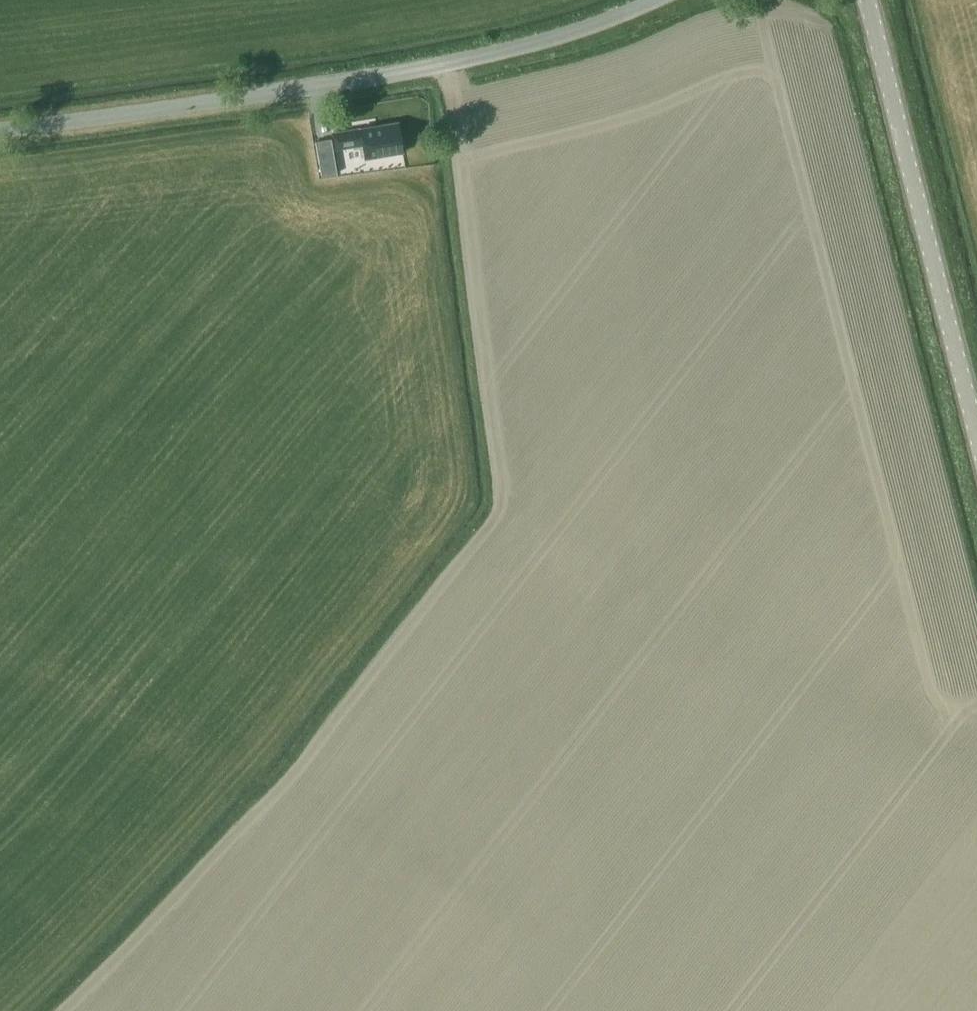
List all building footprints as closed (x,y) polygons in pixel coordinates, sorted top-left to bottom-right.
[(403,151),(397,121),(332,132),(335,149),(363,144),(365,158),(403,151)]
